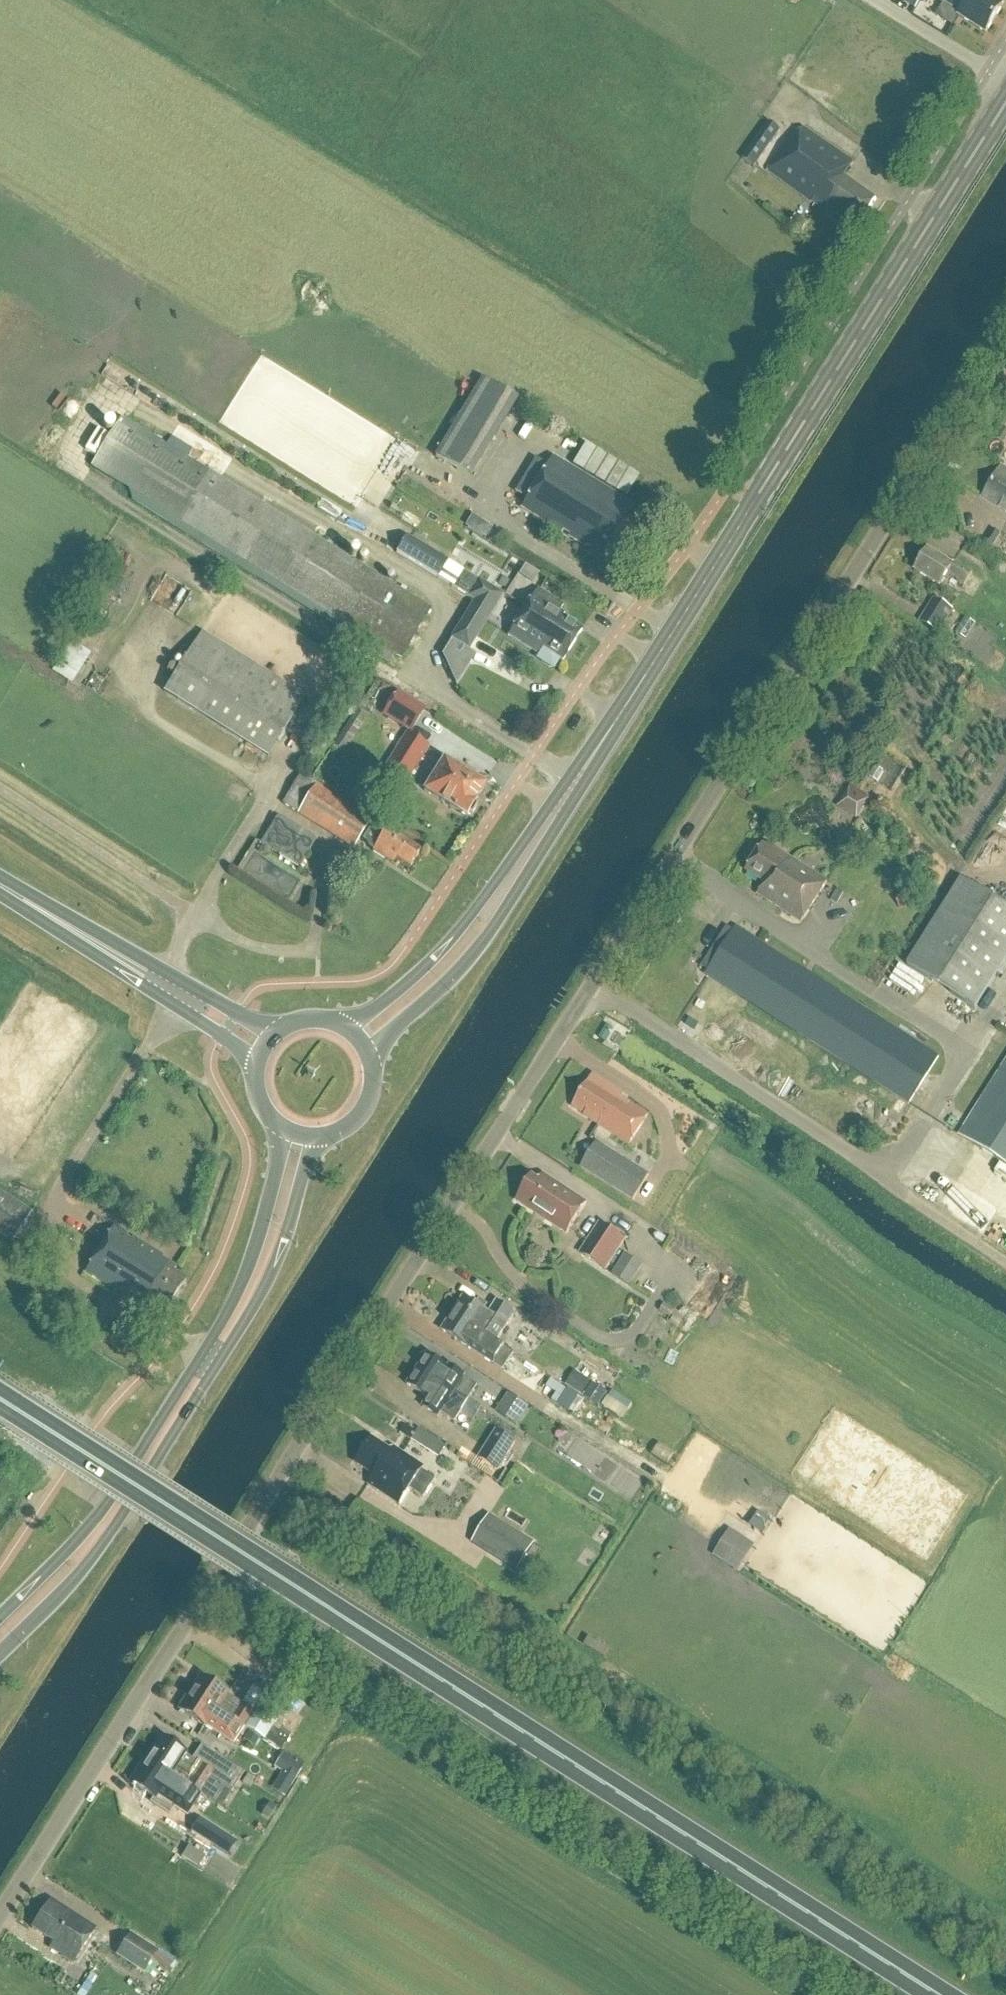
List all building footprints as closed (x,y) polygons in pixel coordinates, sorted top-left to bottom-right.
[(1004,8),(990,0),(940,0),(945,3),(945,5),(961,15),(959,19),(986,36),(1004,8)] [(742,161),(755,170),(781,133),(768,124),(742,161)] [(854,165),(803,130),(791,147),(788,145),(767,175),(824,214),(827,210),(857,230),(876,202),(844,179),(854,165)] [(790,226),(802,235),(808,226),(796,217),(790,226)] [(403,463),(437,488),(468,447),(462,442),(474,426),(466,419),(473,410),(455,396),(403,463)] [(91,470),(372,644),(366,653),(387,666),(392,657),(401,662),(432,612),(122,420),(91,470)] [(193,451),(173,438),(167,448),(188,461),(193,451)] [(624,564),(642,534),(623,522),(632,507),(552,459),(520,510),(601,559),(605,552),(624,564)] [(1005,510),(1005,470),(1003,469),(985,497),(1005,510)] [(993,531),(987,542),(994,546),(1001,536),(993,531)] [(406,537),(396,554),(437,579),(447,564),(448,562),(406,537)] [(954,566),(929,550),(916,571),(941,588),(949,576),(960,583),(959,584),(965,588),(973,575),(956,564),(954,566)] [(538,574),(524,565),(518,575),(532,584),(538,574)] [(450,588),(475,604),(492,615),(504,597),(462,570),(450,588)] [(538,590),(509,638),(540,657),(537,662),(554,672),(561,662),(563,664),(583,631),(564,619),(566,616),(561,612),(564,606),(538,590)] [(940,635),(954,612),(935,600),(920,623),(940,635)] [(468,653),(492,615),(475,604),(450,642),(468,653)] [(948,640),(955,629),(949,625),(942,636),(948,640)] [(296,694),(200,633),(163,692),(269,759),(306,700),(301,697),(307,688),(302,685),(296,694)] [(73,685),(91,655),(71,643),(53,674),(73,685)] [(396,696),(382,719),(410,736),(425,714),(396,696)] [(408,783),(428,749),(405,735),(385,769),(408,783)] [(472,817),(477,810),(475,807),(488,787),(444,760),(423,793),(467,821),(469,817),(472,817)] [(354,851),(372,823),(299,777),(282,805),(354,851)] [(300,869),(311,853),(316,845),(317,843),(314,839),(283,819),(277,818),(261,844),(300,869)] [(410,871),(421,854),(375,824),(364,842),(368,843),(369,849),(374,852),(373,853),(393,866),(396,862),(410,871)] [(802,925),(829,882),(767,843),(747,873),(765,884),(757,897),(802,925)] [(1005,963),(1005,908),(963,881),(909,967),(977,1009),(1005,963)] [(909,1106),(940,1056),(738,927),(706,977),(909,1106)] [(973,1020),(981,1025),(992,1008),(984,1003),(973,1020)] [(959,1136),(1005,1166),(1005,1061),(959,1136)] [(630,1145),(649,1116),(624,1099),(625,1096),(594,1076),(572,1108),(630,1145)] [(632,1201),(648,1177),(597,1143),(582,1167),(632,1201)] [(587,1205),(544,1177),(539,1183),(532,1179),(517,1202),(567,1235),(587,1205)] [(33,1214),(0,1193),(0,1239),(12,1247),(33,1214)] [(171,1216),(166,1227),(174,1231),(179,1220),(171,1216)] [(605,1272),(626,1241),(600,1224),(579,1255),(605,1272)] [(164,1317),(187,1281),(173,1273),(177,1267),(163,1259),(164,1257),(115,1227),(85,1275),(141,1309),(144,1305),(164,1317)] [(631,1287),(644,1267),(627,1256),(613,1276),(631,1287)] [(497,1342),(498,1342),(509,1325),(491,1314),(490,1316),(464,1299),(453,1316),(497,1344),(497,1342)] [(600,1321),(608,1307),(599,1302),(591,1315),(600,1321)] [(497,1344),(453,1316),(443,1332),(503,1371),(514,1355),(497,1344),(498,1342),(497,1342),(497,1344)] [(427,1356),(417,1372),(468,1404),(469,1402),(478,1388),(464,1379),(465,1377),(450,1368),(448,1370),(427,1356)] [(468,1404),(417,1372),(407,1387),(428,1400),(423,1409),(438,1419),(440,1415),(455,1424),(462,1413),(474,1421),(480,1412),(481,1410),(469,1402),(468,1404)] [(576,1372),(566,1386),(583,1397),(592,1383),(576,1372)] [(551,1381),(546,1388),(557,1395),(552,1402),(559,1406),(568,1392),(551,1381)] [(593,1385),(584,1399),(598,1408),(607,1394),(593,1385)] [(517,1427),(529,1408),(508,1395),(496,1414),(517,1427)] [(609,1400),(604,1408),(623,1420),(628,1412),(609,1400)] [(354,1431),(368,1437),(374,1425),(359,1418),(354,1431)] [(406,1427),(400,1437),(410,1443),(416,1434),(406,1427)] [(431,1457),(440,1443),(419,1430),(416,1434),(410,1443),(431,1457)] [(499,1484),(505,1475),(500,1471),(518,1444),(497,1430),(473,1466),(499,1484)] [(391,1451),(372,1439),(356,1465),(374,1477),(368,1487),(399,1506),(410,1489),(425,1500),(437,1480),(422,1471),(424,1467),(393,1447),(391,1451)] [(490,1518),(472,1545),(516,1573),(533,1546),(490,1518)] [(703,1576),(717,1551),(692,1536),(677,1561),(703,1576)] [(607,1659),(612,1650),(589,1638),(584,1647),(607,1659)] [(189,1692),(246,1729),(250,1732),(259,1738),(265,1742),(281,1717),(251,1698),(244,1708),(223,1695),(224,1693),(199,1676),(189,1692)] [(238,1741),(246,1729),(189,1692),(177,1711),(206,1730),(212,1720),(224,1727),(222,1730),(238,1741)] [(282,1753),(293,1737),(277,1726),(266,1742),(282,1753)] [(250,1732),(243,1742),(253,1748),(259,1738),(250,1732)] [(147,1759),(202,1796),(212,1780),(232,1793),(245,1773),(224,1759),(215,1773),(161,1737),(147,1759)] [(283,1755),(274,1769),(294,1781),(303,1767),(283,1755)] [(168,1785),(181,1794),(179,1797),(194,1807),(202,1796),(147,1759),(130,1784),(157,1802),(168,1785)] [(199,1820),(191,1833),(227,1857),(236,1843),(199,1820)] [(74,1966),(97,1930),(51,1899),(31,1930),(53,1944),(49,1950),(58,1956),(58,1955),(62,1957),(61,1958),(74,1966)] [(176,1964),(131,1934),(117,1956),(146,1975),(153,1963),(169,1974),(176,1964)]
